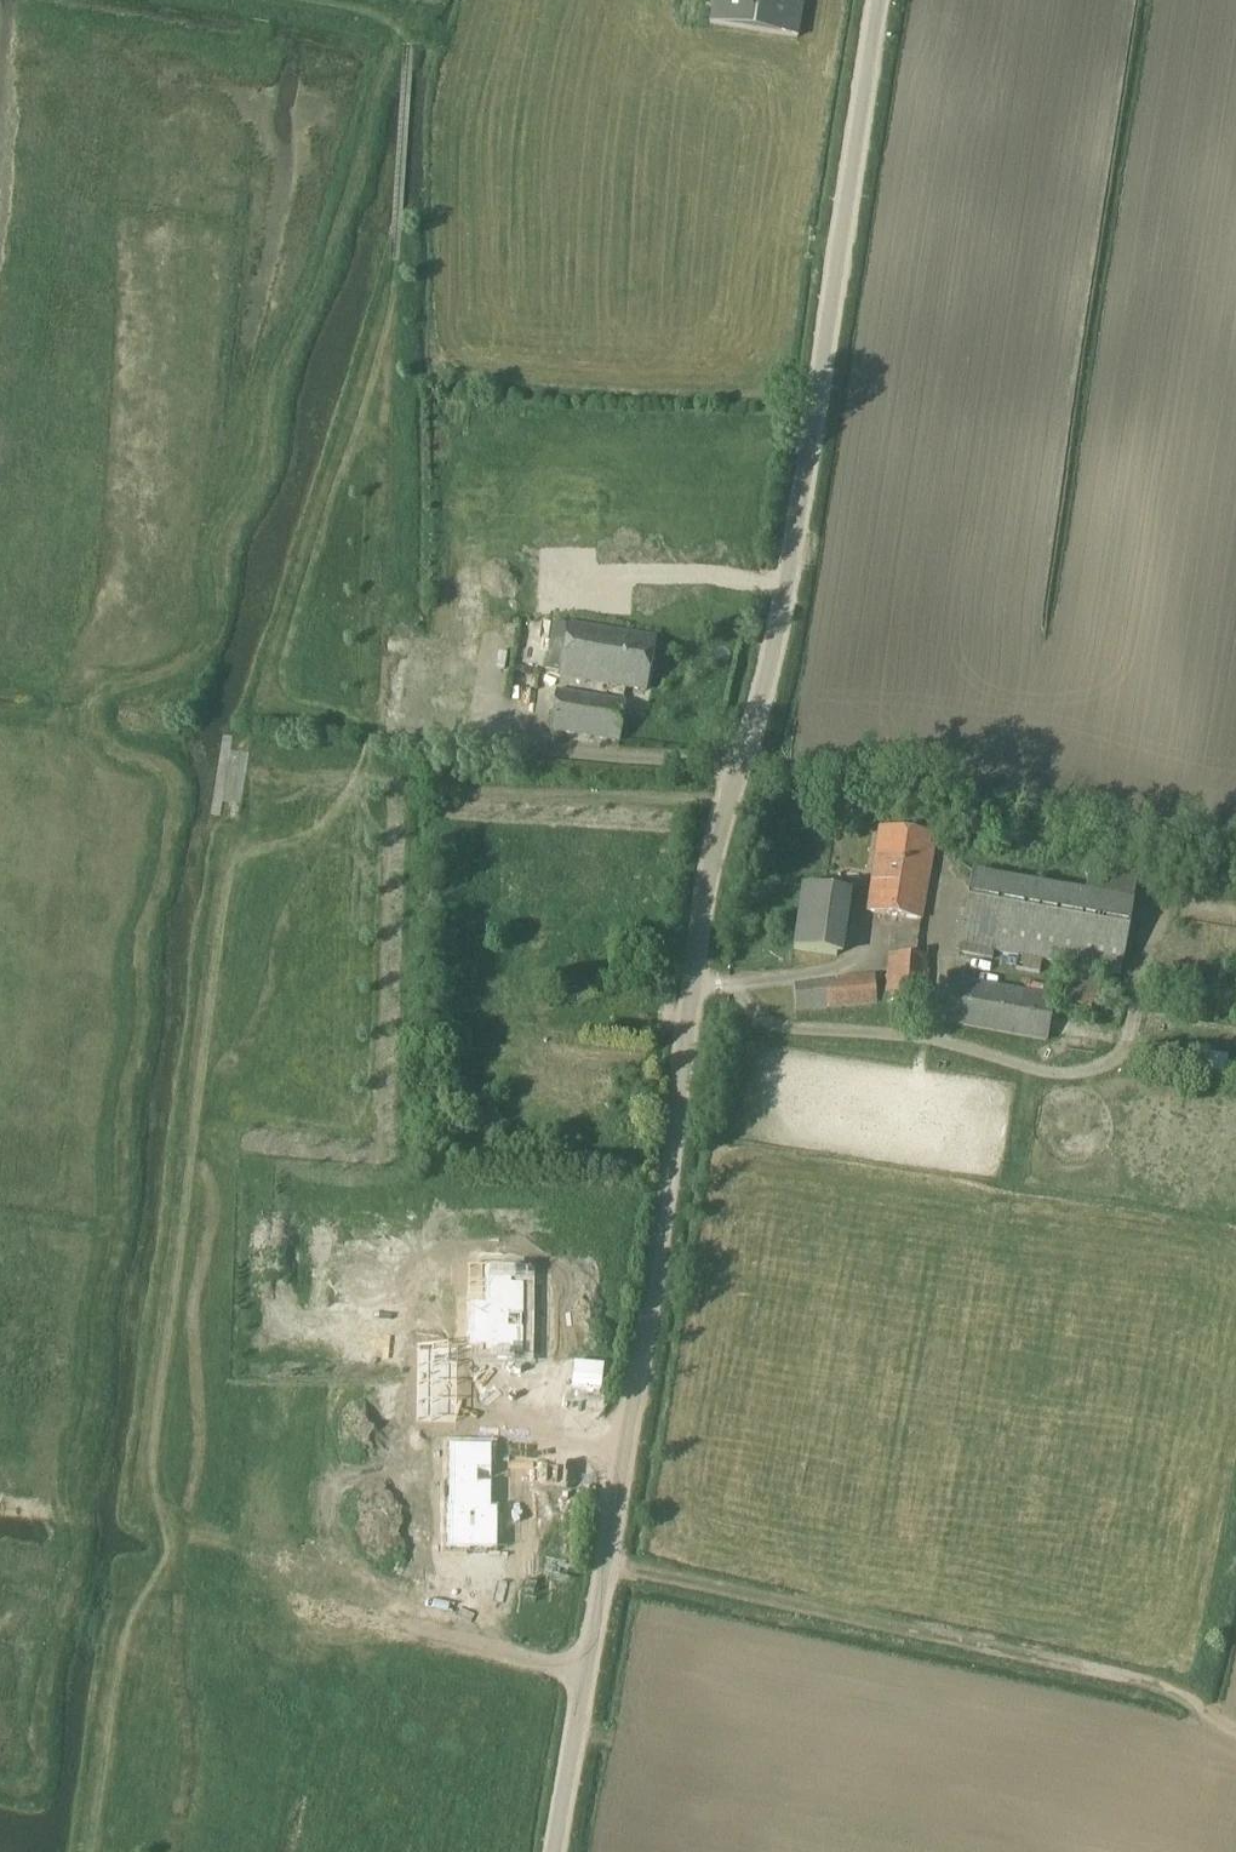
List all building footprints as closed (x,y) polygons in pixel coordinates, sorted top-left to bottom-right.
[(706,15),(794,30),(799,0),(709,0),(706,15)] [(656,638),(568,624),(558,678),(646,692),(656,638)] [(625,702),(557,690),(550,732),(618,743),(625,702)] [(878,827),(866,911),(922,920),(936,835),(878,827)] [(973,872),(959,951),(992,957),(993,952),(1017,956),(1015,968),(1037,972),(1039,960),(1120,974),(1140,861),(1092,852),(1085,893),(973,872)] [(925,1005),(928,956),(888,954),(884,1002),(925,1005)] [(1055,1012),(1095,1021),(1105,977),(1065,969),(1055,1012)] [(837,982),(821,983),(824,1009),(877,1003),(874,975),(837,979),(837,982)] [(1054,997),(953,977),(945,1024),(1046,1041),(1054,997)] [(425,1204),(438,1204),(438,1184),(425,1184),(425,1204)] [(468,1284),(468,1347),(484,1347),(484,1353),(524,1353),(524,1284),(512,1284),(512,1267),(485,1267),(485,1284),(468,1284)] [(418,1349),(418,1385),(456,1385),(457,1349),(418,1349)] [(418,1385),(417,1421),(456,1422),(456,1385),(418,1385)] [(445,1482),(444,1502),(448,1502),(448,1507),(448,1509),(491,1509),(491,1508),(492,1464),(495,1464),(495,1448),(492,1448),(492,1445),(448,1444),(448,1482),(445,1482)] [(446,1507),(446,1551),(468,1551),(468,1554),(487,1554),(487,1552),(497,1552),(497,1517),(498,1510),(498,1508),(496,1508),(492,1508),(491,1508),(491,1509),(448,1509),(448,1507),(446,1507)]
